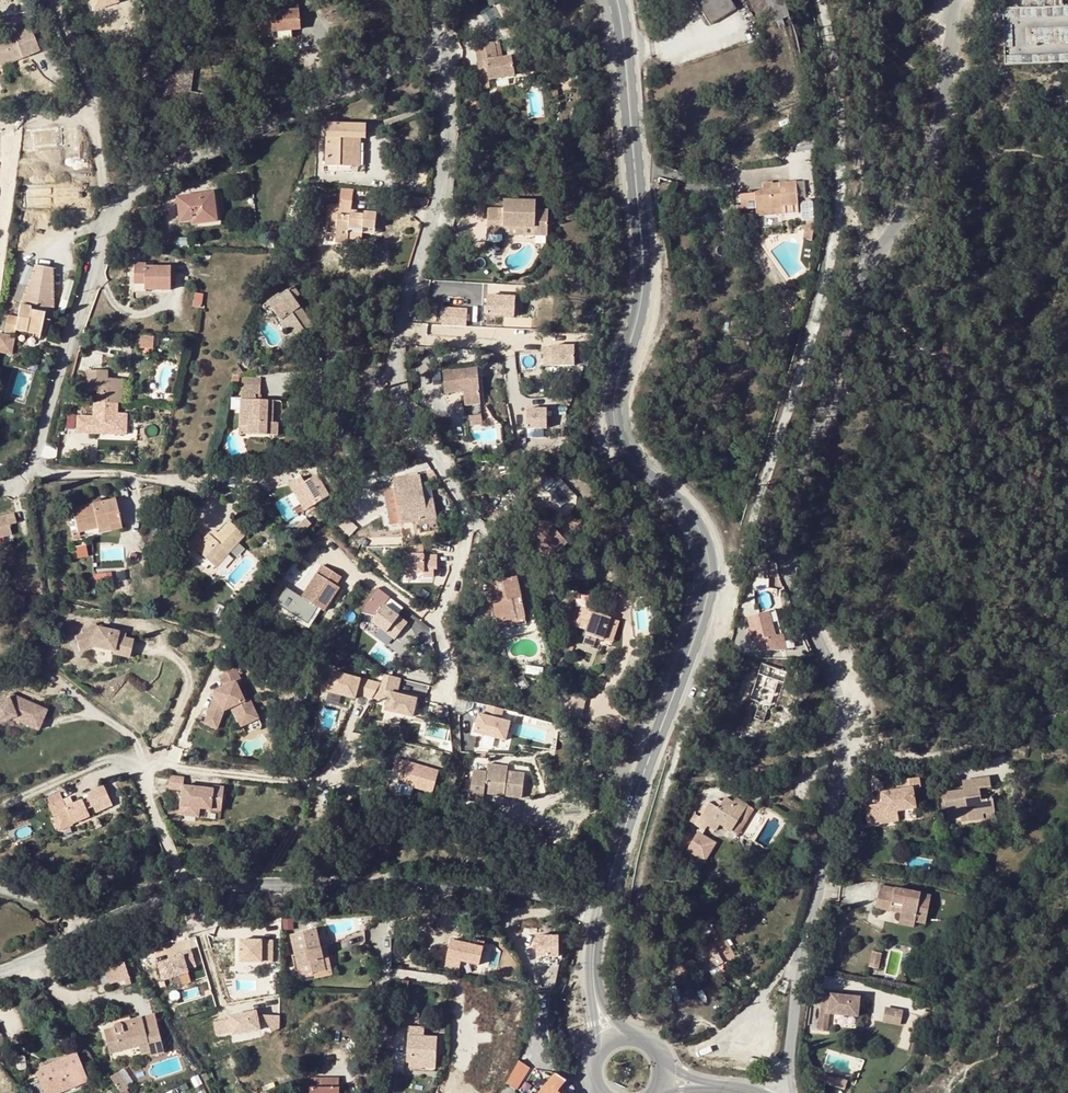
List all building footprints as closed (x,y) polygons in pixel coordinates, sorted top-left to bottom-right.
[(92,11),(119,1),(119,0),(88,0),(92,11)] [(299,7),(298,0),(283,0),(284,9),(299,7)] [(711,24),(734,10),(729,0),(696,0),(711,24)] [(299,11),(284,12),(271,13),(273,40),(293,39),(293,31),(301,30),(299,11)] [(22,57),(40,50),(30,28),(0,42),(0,60),(1,62),(21,54),(22,57)] [(478,65),(501,61),(498,45),(475,49),(478,65)] [(3,66),(22,57),(21,54),(1,62),(3,66)] [(501,61),(478,65),(482,86),(489,85),(489,82),(515,77),(512,59),(501,61)] [(176,91),(177,82),(164,81),(163,90),(176,91)] [(354,139),(362,140),(366,140),(367,125),(328,124),(327,166),(353,167),(354,139)] [(361,167),(362,140),(354,139),(353,167),(361,167)] [(756,194),(741,195),(743,210),(757,209),(757,212),(784,210),(783,208),(798,207),(797,182),(780,183),(780,188),(771,189),(756,190),(756,194)] [(341,201),(352,202),(353,190),(342,189),(341,201)] [(213,194),(178,199),(181,223),(193,222),(193,225),(217,222),(213,194)] [(362,241),(363,233),(363,228),(375,229),(377,215),(364,213),(363,216),(351,214),(351,210),(352,203),(352,202),(341,201),(340,202),(340,209),(329,208),(326,233),(337,234),(336,244),(348,245),(349,240),(362,241)] [(534,227),(534,235),(548,235),(548,209),(536,209),(536,201),(503,201),(503,208),(489,208),(488,235),(504,235),(504,227),(534,227)] [(802,219),(814,218),(814,202),(802,202),(802,219)] [(20,305),(19,309),(44,313),(51,315),(54,316),(53,269),(35,265),(20,305)] [(147,265),(135,265),(135,290),(171,291),(172,268),(147,268),(147,265)] [(196,294),(203,294),(205,283),(197,283),(196,294)] [(280,294),(268,302),(271,306),(287,330),(290,328),(298,339),(314,329),(295,300),(301,296),(294,287),(281,295),(280,294)] [(487,317),(515,318),(516,299),(488,297),(487,317)] [(271,306),(268,302),(263,306),(265,310),(271,306)] [(14,333),(15,331),(16,327),(41,331),(42,327),(47,328),(49,322),(43,321),(44,313),(19,309),(18,317),(8,316),(5,331),(14,333)] [(444,309),(443,327),(467,328),(468,311),(444,309)] [(43,321),(49,322),(51,315),(44,313),(43,321)] [(16,327),(15,331),(40,335),(41,331),(16,327)] [(290,328),(287,330),(294,341),(298,339),(290,328)] [(6,352),(8,346),(13,347),(15,336),(0,333),(0,351),(6,352)] [(153,337),(137,336),(136,348),(153,349),(153,337)] [(544,351),(545,368),(576,367),(575,347),(553,348),(553,351),(544,351)] [(478,370),(444,373),(445,393),(461,392),(465,395),(466,406),(481,404),(478,370)] [(108,372),(88,371),(87,391),(106,391),(106,400),(101,400),(101,403),(95,403),(94,434),(117,435),(118,414),(118,404),(123,404),(123,380),(108,380),(108,372)] [(243,378),(243,387),(260,388),(261,379),(243,378)] [(256,396),(260,397),(260,388),(243,387),(241,435),(278,436),(278,423),(273,423),(274,402),(260,402),(256,401),(256,396)] [(549,410),(528,410),(528,430),(549,430),(549,410)] [(482,414),(470,415),(471,425),(483,424),(482,414)] [(87,417),(77,417),(77,433),(86,433),(87,417)] [(438,519),(435,506),(427,507),(425,501),(420,476),(394,481),(395,489),(402,525),(438,519)] [(315,478),(303,484),(314,506),(338,494),(333,484),(322,489),(315,478)] [(563,505),(573,494),(560,480),(549,490),(563,505)] [(391,527),(402,525),(395,489),(384,492),(391,527)] [(115,501),(73,510),(78,533),(98,528),(98,531),(110,528),(110,526),(121,523),(115,501)] [(582,522),(568,513),(555,526),(548,518),(535,529),(537,541),(535,543),(551,561),(569,544),(582,522)] [(12,536),(10,527),(18,524),(15,515),(0,519),(0,539),(12,536)] [(196,549),(212,564),(225,549),(229,553),(245,536),(230,522),(219,533),(215,539),(211,536),(209,534),(203,541),(197,536),(187,548),(193,554),(196,549)] [(110,528),(98,531),(99,534),(122,530),(121,523),(110,526),(110,528)] [(88,555),(85,544),(76,547),(78,557),(88,555)] [(424,545),(403,547),(404,573),(424,573),(425,577),(435,576),(435,568),(438,568),(437,555),(428,556),(429,559),(424,559),(424,556),(424,545)] [(225,549),(212,564),(216,568),(229,553),(225,549)] [(325,612),(331,603),(328,600),(336,586),(341,578),(322,565),(303,597),(325,612)] [(518,578),(490,583),(499,623),(525,617),(518,578)] [(771,581),(756,580),(755,589),(770,590),(771,581)] [(340,588),(336,586),(328,600),(331,603),(340,588)] [(376,589),(363,606),(361,614),(375,618),(370,623),(394,641),(406,625),(383,607),(389,599),(376,589)] [(25,597),(4,594),(3,605),(24,608),(25,597)] [(588,612),(594,614),(594,613),(611,619),(611,620),(612,620),(617,602),(614,599),(608,597),(605,598),(601,608),(591,605),(588,612)] [(776,611),(749,618),(755,642),(776,637),(774,628),(780,626),(776,611)] [(611,619),(594,613),(594,614),(587,636),(604,641),(611,620),(611,619)] [(85,631),(77,633),(80,647),(93,644),(114,650),(113,652),(128,656),(134,639),(124,636),(117,634),(119,631),(101,625),(99,621),(83,626),(85,631)] [(780,682),(786,684),(789,673),(763,665),(753,700),(759,702),(758,706),(760,707),(756,719),(766,722),(770,710),(771,710),(780,682)] [(236,669),(220,676),(225,688),(215,692),(216,695),(207,720),(219,724),(224,712),(233,708),(237,707),(244,720),(257,714),(249,698),(244,701),(236,683),(241,681),(236,669)] [(384,679),(371,703),(386,706),(383,715),(411,722),(415,704),(395,699),(399,683),(384,679)] [(777,712),(786,684),(780,682),(771,710),(777,712)] [(0,701),(0,722),(10,718),(36,730),(46,710),(10,694),(8,698),(0,701)] [(477,714),(473,733),(504,741),(508,722),(499,720),(502,709),(487,705),(484,716),(477,714)] [(237,707),(233,708),(242,728),(259,720),(257,714),(244,720),(237,707)] [(207,720),(205,725),(217,730),(219,724),(207,720)] [(438,770),(395,759),(391,771),(400,773),(396,784),(407,787),(432,794),(438,770)] [(503,790),(503,795),(522,797),(524,772),(508,770),(508,765),(486,763),(485,772),(484,788),(503,790)] [(485,772),(472,770),(469,801),(483,802),(483,793),(484,788),(485,772)] [(882,812),(898,811),(914,811),(913,786),(918,786),(919,774),(900,773),(900,786),(882,786),(882,801),(882,812)] [(184,778),(170,777),(169,790),(181,791),(180,808),(200,810),(221,813),(225,788),(213,787),(213,790),(183,786),(184,778)] [(394,794),(405,797),(407,787),(396,784),(394,794)] [(67,819),(70,825),(87,817),(85,810),(91,807),(93,813),(111,805),(103,786),(85,794),(87,797),(88,800),(81,803),(80,800),(63,807),(60,800),(46,806),(51,818),(57,816),(59,822),(67,819)] [(949,801),(951,827),(969,824),(969,829),(988,828),(987,814),(986,802),(997,801),(996,787),(967,790),(968,799),(949,801)] [(721,825),(733,832),(749,806),(737,799),(735,803),(727,798),(720,809),(711,804),(708,808),(697,826),(705,831),(708,826),(717,832),(721,825)] [(864,822),(873,821),(873,801),(864,801),(864,822)] [(873,801),(873,821),(897,820),(898,811),(882,812),(882,801),(873,801)] [(749,806),(733,832),(740,836),(756,810),(749,806)] [(200,810),(180,808),(178,816),(198,819),(200,810)] [(1001,813),(987,814),(988,828),(1002,827),(1001,813)] [(57,831),(70,825),(67,819),(59,822),(57,816),(51,818),(57,831)] [(697,830),(687,852),(709,862),(719,840),(697,830)] [(902,933),(900,943),(899,946),(914,950),(926,953),(932,925),(878,911),(872,937),(888,941),(891,930),(902,933)] [(317,930),(292,935),(301,976),(325,971),(323,959),(329,957),(326,946),(320,947),(317,930)] [(891,930),(888,941),(900,943),(902,933),(891,930)] [(560,956),(560,935),(537,935),(537,956),(560,956)] [(484,947),(451,939),(445,966),(459,969),(461,961),(480,966),(484,947)] [(239,940),(238,962),(270,964),(272,942),(239,940)] [(705,942),(699,946),(703,951),(697,955),(708,974),(732,959),(721,940),(709,948),(705,942)] [(679,943),(672,946),(675,956),(683,953),(679,943)] [(914,950),(899,946),(898,953),(912,958),(914,950)] [(176,957),(158,962),(163,978),(188,971),(187,967),(196,965),(191,948),(181,951),(182,955),(176,957)] [(125,963),(107,968),(111,984),(123,981),(124,985),(131,984),(125,963)] [(871,968),(869,980),(878,982),(880,970),(871,968)] [(687,971),(682,976),(688,982),(693,976),(687,971)] [(409,981),(400,980),(399,988),(407,989),(409,981)] [(672,1001),(666,1002),(668,1015),(674,1014),(672,1001)] [(819,1004),(815,1029),(825,1031),(826,1028),(853,1031),(856,1009),(819,1004)] [(261,1029),(256,1011),(230,1017),(231,1020),(214,1024),(217,1037),(234,1033),(234,1035),(261,1029)] [(115,1029),(105,1031),(108,1044),(118,1042),(120,1050),(140,1046),(142,1054),(151,1052),(151,1056),(164,1053),(155,1015),(122,1023),(121,1023),(119,1023),(116,1024),(115,1025),(115,1027),(115,1029)] [(280,1015),(264,1015),(272,1031),(280,1028),(280,1015)] [(898,1019),(881,1016),(879,1029),(896,1032),(898,1019)] [(411,1048),(411,1063),(435,1063),(436,1037),(424,1036),(424,1027),(409,1027),(408,1048),(411,1048)] [(825,1031),(815,1029),(813,1045),(822,1046),(825,1031)] [(118,1042),(108,1044),(110,1053),(120,1050),(118,1042)] [(524,1053),(527,1050),(521,1048),(519,1050),(517,1059),(520,1062),(513,1074),(524,1080),(535,1061),(524,1053)] [(36,1069),(38,1073),(79,1057),(77,1052),(36,1069)] [(38,1073),(41,1081),(46,1092),(51,1092),(88,1078),(79,1057),(38,1073)] [(309,1059),(301,1059),(301,1068),(303,1069),(310,1068),(309,1059)] [(838,1065),(816,1062),(814,1075),(819,1076),(822,1079),(835,1081),(839,1080),(839,1073),(837,1069),(838,1065)] [(524,1080),(513,1074),(508,1084),(518,1090),(524,1080)] [(556,1074),(539,1092),(540,1092),(560,1092),(557,1091),(562,1086),(565,1082),(556,1074)] [(88,1078),(51,1092),(61,1092),(89,1082),(88,1078)] [(311,1078),(311,1092),(338,1092),(338,1078),(311,1078)] [(28,1086),(31,1092),(46,1092),(41,1081),(28,1086)] [(512,1092),(516,1092),(518,1090),(508,1084),(506,1088),(512,1092)]
